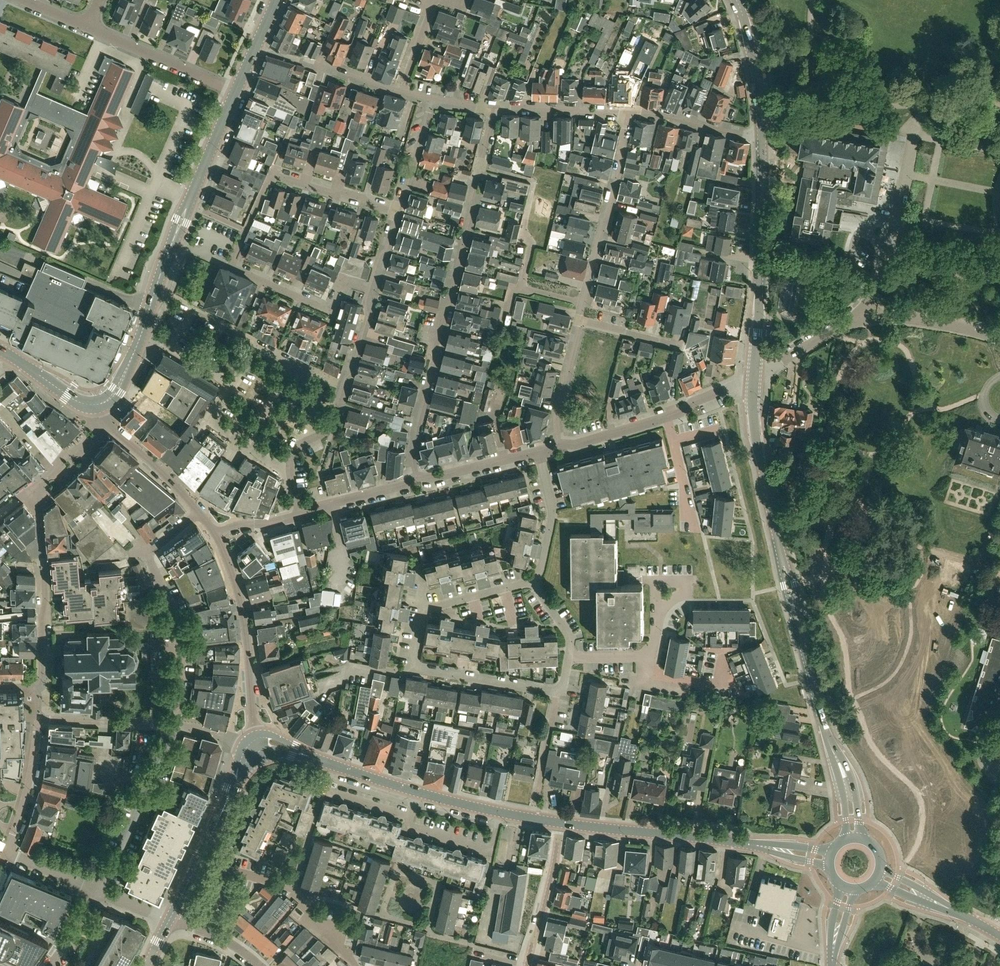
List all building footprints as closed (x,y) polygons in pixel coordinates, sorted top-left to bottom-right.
[(143,0),(132,0),(131,1),(129,0),(119,0),(112,17),(126,23),(130,12),(137,15),(143,0)] [(230,1),(246,8),(250,0),(230,0),(230,1)] [(293,0),(312,9),(316,0),(293,0)] [(493,7),(500,10),(502,5),(495,2),(490,0),(475,0),(471,11),(482,15),(480,19),(495,25),(497,19),(490,17),(493,7)] [(522,6),(507,0),(504,8),(519,13),(522,6)] [(567,0),(556,0),(555,7),(565,9),(567,0)] [(694,3),(686,0),(679,0),(676,7),(684,12),(684,14),(691,22),(704,10),(707,13),(712,8),(709,5),(710,5),(706,0),(707,0),(697,0),(694,3)] [(177,1),(170,19),(176,21),(177,19),(181,17),(186,4),(177,1)] [(241,19),(246,8),(230,1),(225,12),(241,19)] [(314,15),(290,4),(285,14),(299,21),(298,22),(308,26),(314,15)] [(400,23),(405,9),(392,4),(387,18),(400,23)] [(149,7),(140,29),(154,35),(164,13),(149,7)] [(223,20),(225,15),(213,10),(210,15),(223,20)] [(434,26),(440,28),(437,38),(454,44),(459,30),(452,28),(456,17),(440,11),(434,26)] [(616,22),(594,11),(588,23),(603,31),(593,52),(589,62),(594,64),(616,22)] [(304,34),(308,26),(298,22),(299,21),(285,14),(281,22),(304,34)] [(589,19),(577,14),(573,23),(585,28),(589,19)] [(334,22),(332,25),(334,26),(329,35),(323,47),(329,50),(326,58),(341,63),(348,45),(338,41),(349,20),(339,15),(335,23),(334,22)] [(638,22),(645,26),(648,20),(641,16),(638,22)] [(361,18),(355,34),(362,36),(368,20),(361,18)] [(528,39),(533,41),(540,22),(535,20),(528,39)] [(42,66),(33,89),(37,91),(47,68),(57,73),(50,90),(60,94),(66,79),(67,80),(71,71),(69,70),(76,54),(0,21),(0,48),(42,66)] [(329,31),(332,25),(327,22),(324,28),(329,31)] [(654,22),(629,73),(629,82),(625,82),(624,101),(631,102),(632,95),(636,95),(642,79),(666,28),(654,22)] [(167,41),(186,49),(193,32),(174,24),(167,41)] [(280,25),(275,35),(291,43),(296,32),(280,25)] [(521,34),(528,37),(531,30),(523,27),(521,34)] [(204,43),(199,54),(211,60),(219,42),(211,38),(214,32),(203,28),(198,40),(204,43)] [(722,48),(727,46),(726,43),(727,43),(722,28),(709,32),(714,48),(721,45),(722,48)] [(675,33),(679,38),(686,35),(683,29),(675,33)] [(528,37),(510,31),(507,39),(525,46),(528,37)] [(399,61),(407,39),(393,34),(389,46),(396,49),(393,58),(381,54),(373,75),(390,82),(399,61)] [(298,46),(291,43),(275,35),(270,45),(284,51),(293,54),(298,46)] [(463,35),(460,45),(477,51),(480,41),(463,35)] [(370,45),(368,45),(368,42),(366,40),(364,39),(361,39),(359,41),(358,41),(351,61),(366,67),(373,47),(375,47),(379,38),(373,36),(370,45)] [(309,54),(315,41),(308,38),(302,51),(309,54)] [(315,41),(309,54),(315,57),(321,45),(315,41)] [(421,64),(425,65),(422,73),(432,77),(435,69),(439,71),(443,61),(448,63),(451,55),(459,58),(464,60),(467,51),(462,49),(449,44),(445,56),(426,49),(421,64)] [(701,58),(685,48),(681,58),(699,65),(700,63),(701,58)] [(461,81),(472,85),(479,66),(481,61),(482,58),(473,55),(474,51),(468,49),(467,51),(464,60),(461,66),(466,68),(461,81)] [(1,177),(43,195),(47,197),(50,203),(48,208),(33,242),(56,252),(73,213),(79,211),(118,227),(121,220),(123,216),(128,205),(89,188),(86,182),(89,175),(100,149),(102,150),(111,146),(108,138),(116,135),(112,127),(120,124),(117,115),(115,114),(134,70),(124,66),(125,64),(105,55),(98,71),(105,75),(88,113),(37,91),(33,89),(27,102),(25,107),(2,98),(0,103),(0,177),(1,177)] [(298,65),(295,64),(266,55),(258,74),(278,81),(277,83),(297,90),(300,79),(290,76),(293,68),(297,69),(296,72),(302,74),(304,67),(298,65)] [(700,63),(708,67),(712,58),(713,56),(701,58),(700,63)] [(723,60),(716,76),(726,80),(733,64),(723,60)] [(479,66),(472,85),(472,87),(483,91),(487,82),(491,83),(497,67),(481,61),(479,66)] [(684,62),(681,73),(687,74),(690,64),(684,62)] [(540,82),(534,81),(533,98),(545,98),(546,78),(550,70),(543,67),(540,75),(540,82)] [(551,67),(550,70),(546,78),(545,98),(558,99),(558,82),(559,82),(560,67),(551,67)] [(596,75),(595,85),(594,101),(606,102),(607,85),(603,85),(603,83),(605,83),(605,78),(602,75),(602,70),(590,69),(590,74),(596,75)] [(315,100),(317,94),(320,85),(314,83),(317,72),(310,70),(306,83),(312,85),(309,97),(315,100)] [(661,81),(662,73),(650,70),(648,79),(661,81)] [(629,82),(629,73),(620,73),(620,77),(616,76),(616,85),(613,84),(612,101),(624,101),(625,82),(629,82)] [(505,97),(512,81),(511,81),(497,75),(489,96),(505,97)] [(513,75),(511,81),(512,81),(505,97),(522,99),(528,81),(513,75)] [(283,87),(260,77),(255,89),(268,95),(266,102),(278,107),(288,111),(293,113),(296,107),(280,94),(283,87)] [(682,108),(698,114),(708,89),(712,80),(704,77),(701,86),(693,82),(682,108)] [(578,100),(579,79),(563,78),(562,99),(578,100)] [(662,106),(676,112),(687,86),(673,80),(662,106)] [(317,94),(315,100),(312,109),(322,112),(323,112),(326,103),(339,107),(346,86),(330,81),(328,87),(320,85),(317,94)] [(583,100),(594,101),(595,85),(584,84),(583,100)] [(662,100),(663,96),(664,87),(644,84),(643,89),(641,89),(640,94),(639,94),(638,95),(637,102),(657,106),(657,102),(660,103),(660,99),(662,100)] [(741,86),(741,95),(749,95),(749,85),(741,86)] [(352,117),(349,127),(351,127),(357,129),(359,121),(368,93),(358,90),(358,91),(351,89),(348,98),(353,100),(354,98),(355,99),(352,110),(356,111),(354,118),(352,117)] [(720,121),(730,98),(711,90),(701,114),(720,121)] [(368,93),(359,121),(365,122),(366,117),(372,118),(374,117),(376,111),(374,110),(378,96),(368,93)] [(397,128),(406,100),(386,93),(377,122),(397,128)] [(266,102),(251,96),(248,104),(275,115),(278,107),(266,102)] [(247,106),(242,118),(265,128),(268,121),(263,119),(265,114),(247,106)] [(283,122),(289,124),(290,125),(294,114),(293,113),(288,111),(283,122)] [(458,144),(461,130),(453,129),(456,116),(442,113),(438,130),(452,133),(450,142),(458,144)] [(519,136),(520,116),(503,115),(502,135),(519,136)] [(540,139),(542,117),(522,115),(520,138),(527,139),(527,144),(532,144),(532,139),(540,139)] [(479,140),(484,120),(469,116),(464,137),(479,140)] [(572,140),(572,117),(553,117),(553,140),(572,140)] [(262,135),(265,128),(242,118),(236,133),(253,140),(257,133),(262,135)] [(590,134),(592,128),(593,128),(595,119),(580,118),(579,127),(583,127),(582,128),(585,128),(584,133),(590,134)] [(650,146),(654,123),(635,119),(630,142),(650,146)] [(340,134),(344,123),(336,120),(333,130),(340,134)] [(614,157),(619,138),(604,134),(607,122),(600,120),(593,146),(586,144),(585,149),(614,157)] [(791,238),(828,245),(832,227),(833,227),(833,226),(832,226),(833,220),(834,220),(834,219),(833,219),(835,207),(836,202),(852,204),(854,198),(870,201),(870,200),(877,202),(882,177),(879,176),(882,163),(884,164),(889,139),(828,128),(829,125),(812,122),(810,131),(803,130),(799,154),(805,156),(804,165),(807,165),(805,176),(803,176),(796,212),(795,212),(795,213),(796,213),(795,219),(794,219),(794,220),(795,220),(791,238)] [(315,130),(313,136),(318,137),(322,126),(318,124),(317,124),(315,130)] [(672,158),(679,127),(660,124),(654,146),(669,149),(667,157),(672,158)] [(293,137),(295,128),(289,126),(285,137),(290,139),(291,139),(292,136),(293,137)] [(325,139),(326,134),(328,129),(328,128),(322,126),(318,137),(325,139)] [(681,158),(683,148),(692,150),(693,150),(698,131),(681,128),(677,146),(676,146),(673,156),(679,158),(681,158)] [(551,152),(551,130),(543,130),(542,151),(551,152)] [(360,142),(363,132),(357,131),(354,140),(358,141),(360,142)] [(446,144),(448,136),(444,135),(443,138),(429,133),(425,147),(443,152),(446,144)] [(700,157),(696,174),(716,179),(725,137),(706,133),(702,146),(700,157)] [(386,135),(382,147),(399,152),(402,140),(386,135)] [(290,139),(284,159),(294,162),(300,144),(301,139),(293,137),(292,136),(291,139),(290,139)] [(310,148),(313,138),(307,137),(306,141),(301,139),(300,144),(294,162),(304,165),(310,148)] [(745,162),(749,143),(731,138),(726,158),(745,162)] [(238,139),(234,150),(251,157),(255,146),(238,139)] [(351,139),(348,150),(355,152),(358,141),(354,140),(353,139),(351,139)] [(265,145),(276,150),(278,144),(267,140),(265,145)] [(276,150),(265,145),(262,144),(259,149),(276,156),(278,151),(276,150)] [(452,149),(450,155),(457,157),(460,147),(453,145),(452,149)] [(387,149),(378,146),(373,162),(382,164),(387,149)] [(332,148),(330,153),(325,171),(335,174),(342,151),(332,148)] [(420,163),(437,168),(440,159),(444,160),(443,162),(454,165),(457,157),(450,155),(445,154),(445,155),(441,154),(442,153),(424,148),(420,163)] [(466,160),(471,150),(465,148),(461,157),(466,160)] [(325,171),(330,153),(321,150),(320,149),(320,151),(314,168),(325,171)] [(247,166),(251,157),(234,150),(230,159),(247,166)] [(360,182),(366,162),(356,159),(358,153),(355,152),(348,150),(344,163),(350,165),(346,178),(360,182)] [(627,161),(636,163),(638,152),(629,150),(627,161)] [(536,162),(536,152),(525,152),(524,162),(536,162)] [(524,156),(514,153),(512,159),(523,162),(524,156)] [(609,177),(614,158),(593,153),(592,158),(584,156),(582,165),(590,168),(589,172),(609,177)] [(491,166),(511,172),(513,162),(510,161),(510,160),(494,155),(491,166)] [(687,172),(684,184),(693,186),(696,174),(700,157),(691,155),(687,172)] [(657,168),(659,161),(651,159),(649,166),(657,168)] [(625,170),(639,173),(641,165),(627,161),(625,170)] [(387,190),(393,169),(379,164),(372,186),(387,190)] [(250,167),(248,173),(257,177),(259,177),(261,172),(250,167)] [(257,177),(248,173),(245,171),(242,178),(254,183),(257,177)] [(666,176),(661,171),(656,177),(660,181),(666,176)] [(218,185),(231,190),(230,192),(241,197),(241,196),(244,188),(239,186),(242,180),(224,172),(218,185)] [(721,180),(736,184),(738,177),(722,173),(721,180)] [(583,184),(580,197),(598,201),(600,202),(603,188),(587,184),(588,178),(576,175),(575,182),(583,184)] [(531,183),(503,176),(502,182),(487,178),(483,194),(502,199),(504,188),(528,194),(531,183)] [(445,198),(449,184),(433,180),(429,193),(445,198)] [(639,200),(643,187),(638,186),(639,182),(629,180),(628,183),(623,182),(618,200),(637,205),(636,207),(642,208),(652,211),(654,203),(639,200)] [(464,198),(467,185),(451,181),(448,194),(464,198)] [(707,202),(710,203),(710,204),(722,206),(723,199),(737,202),(739,188),(715,184),(712,197),(708,196),(707,202)] [(276,205),(280,207),(281,204),(286,190),(275,186),(271,199),(266,197),(261,211),(273,214),(276,205)] [(280,207),(277,216),(289,219),(293,220),(294,217),(296,211),(296,210),(299,203),(301,195),(290,191),(286,206),(281,204),(280,207)] [(241,196),(241,197),(230,192),(228,198),(217,193),(212,206),(229,214),(234,202),(242,205),(245,198),(246,199),(246,198),(241,196)] [(751,208),(754,195),(746,192),(743,205),(751,208)] [(408,203),(406,209),(424,215),(431,217),(434,207),(432,205),(427,203),(429,198),(411,193),(408,203)] [(598,201),(580,197),(572,195),(569,206),(573,207),(571,212),(579,214),(580,209),(595,213),(598,201)] [(296,211),(294,217),(300,219),(309,222),(316,200),(306,197),(304,205),(302,212),(296,210),(296,211)] [(459,215),(462,204),(446,199),(443,210),(459,215)] [(309,223),(309,224),(319,227),(317,232),(323,234),(327,219),(330,211),(325,209),(326,203),(316,200),(309,222),(309,223)] [(512,201),(510,209),(524,212),(526,204),(512,201)] [(573,207),(569,206),(558,204),(556,211),(571,215),(571,212),(573,207)] [(733,228),(735,212),(722,210),(723,206),(710,204),(708,215),(721,217),(719,226),(733,228)] [(331,225),(341,228),(347,210),(337,207),(336,209),(331,208),(328,219),(333,220),(331,225)] [(497,230),(502,212),(480,207),(476,225),(497,230)] [(659,213),(652,211),(642,208),(640,217),(656,222),(659,213)] [(357,213),(347,210),(341,228),(351,231),(349,238),(355,240),(358,228),(353,227),(357,213)] [(620,211),(616,224),(640,231),(645,232),(647,225),(637,222),(638,216),(620,211)] [(402,223),(399,231),(419,237),(423,238),(441,244),(444,236),(427,231),(429,224),(428,222),(423,221),(424,219),(405,213),(402,223)] [(358,228),(355,240),(354,241),(362,243),(364,235),(372,238),(378,219),(367,215),(363,228),(359,226),(358,228)] [(571,215),(569,224),(568,227),(587,232),(590,220),(574,215),(574,216),(571,215)] [(252,225),(258,227),(261,220),(255,217),(252,225)] [(687,224),(702,227),(703,220),(688,217),(687,224)] [(517,241),(521,224),(509,221),(505,238),(517,241)] [(567,232),(568,227),(569,224),(554,221),(552,228),(567,232)] [(639,236),(640,231),(616,224),(613,237),(631,242),(633,234),(639,236)] [(559,242),(558,246),(564,247),(562,252),(583,257),(586,243),(566,238),(566,239),(565,239),(566,233),(552,229),(550,239),(559,242)] [(245,257),(255,262),(265,240),(255,236),(257,233),(251,230),(247,241),(252,243),(245,257)] [(283,239),(281,243),(286,246),(287,246),(293,233),(287,231),(283,239)] [(399,232),(394,247),(418,254),(421,245),(439,250),(438,256),(450,259),(453,247),(441,244),(423,238),(423,239),(399,232)] [(709,234),(706,248),(715,250),(729,253),(732,253),(733,246),(730,245),(731,238),(718,235),(718,236),(709,234)] [(471,245),(471,247),(472,249),(471,250),(487,254),(493,256),(495,248),(496,248),(497,244),(500,245),(500,246),(508,248),(509,241),(499,239),(500,237),(490,235),(489,240),(475,236),(473,244),(471,245)] [(266,236),(265,240),(255,262),(265,266),(271,252),(276,254),(281,243),(283,239),(276,237),(275,240),(266,236)] [(681,241),(679,249),(692,252),(692,251),(694,244),(681,241)] [(632,249),(648,253),(650,247),(633,242),(632,249)] [(275,270),(285,275),(294,254),(285,249),(286,246),(281,243),(276,254),(275,257),(280,259),(275,270)] [(343,246),(338,243),(334,251),(340,253),(343,246)] [(634,255),(635,250),(608,243),(604,258),(622,263),(624,252),(626,252),(626,253),(634,255)] [(327,265),(332,251),(322,248),(317,261),(327,265)] [(692,252),(679,249),(678,257),(691,259),(692,252)] [(692,252),(691,259),(701,261),(702,258),(702,253),(692,251),(692,252)] [(482,272),(486,256),(469,252),(466,268),(482,272)] [(305,284),(314,288),(324,267),(315,262),(318,256),(312,253),(311,256),(306,268),(311,270),(305,284)] [(406,274),(410,259),(392,253),(388,269),(406,274)] [(301,265),(306,268),(311,256),(305,254),(303,258),(294,254),(285,275),(294,279),(301,265)] [(314,288),(324,292),(331,276),(336,279),(340,270),(345,260),(346,257),(341,254),(332,272),(332,270),(324,267),(314,288)] [(364,265),(366,260),(350,255),(349,258),(346,257),(345,260),(348,261),(353,262),(358,264),(364,265)] [(584,280),(588,261),(567,256),(562,274),(584,280)] [(646,262),(633,258),(630,268),(644,271),(646,262)] [(724,279),(727,262),(713,259),(713,260),(705,259),(704,266),(712,267),(710,276),(724,279)] [(85,277),(45,260),(42,268),(25,261),(21,270),(34,275),(30,285),(24,297),(19,295),(0,287),(0,320),(7,323),(12,325),(7,336),(9,338),(100,378),(103,377),(132,309),(131,307),(81,285),(85,277)] [(340,270),(345,272),(348,261),(345,260),(340,270)] [(345,272),(350,273),(353,262),(348,261),(345,272)] [(350,273),(355,275),(358,264),(353,262),(350,273)] [(426,263),(424,275),(429,276),(429,277),(433,278),(436,266),(428,264),(426,263)] [(615,284),(619,268),(603,263),(599,280),(615,284)] [(361,277),(364,265),(358,264),(355,275),(361,277)] [(445,281),(448,269),(436,266),(433,278),(433,279),(431,286),(443,289),(445,281)] [(249,306),(258,285),(251,282),(251,280),(222,267),(206,304),(235,317),(242,303),(249,306)] [(749,279),(752,270),(744,267),(741,276),(749,279)] [(800,271),(796,270),(793,270),(789,271),(786,273),(784,276),(783,279),(778,305),(778,309),(779,312),(782,315),(785,317),(788,318),(792,318),(795,317),(798,315),(800,312),(802,309),(806,283),(806,279),(805,276),(802,273),(800,271)] [(477,292),(481,275),(465,271),(461,288),(477,292)] [(545,278),(558,281),(560,274),(547,271),(545,278)] [(484,276),(482,282),(489,284),(490,277),(484,276)] [(492,288),(510,289),(511,282),(498,281),(499,278),(492,277),(492,288)] [(414,293),(417,283),(401,279),(400,283),(387,279),(383,291),(406,298),(408,291),(414,293)] [(697,298),(701,280),(697,279),(692,297),(697,298)] [(632,291),(634,283),(622,280),(620,288),(632,291)] [(623,305),(616,304),(620,289),(599,284),(595,299),(611,303),(609,310),(621,313),(623,305)] [(725,295),(726,295),(742,298),(742,297),(741,297),(743,287),(727,285),(725,295)] [(426,295),(443,298),(444,290),(427,288),(426,295)] [(478,311),(482,296),(460,291),(457,306),(478,311)] [(664,310),(668,295),(655,292),(652,303),(643,301),(638,320),(654,324),(658,308),(664,310)] [(257,312),(270,318),(277,302),(264,296),(257,312)] [(437,312),(440,301),(427,297),(425,308),(437,312)] [(350,339),(352,331),(360,304),(343,299),(335,326),(338,327),(335,335),(350,339)] [(383,305),(379,318),(406,326),(408,320),(399,318),(401,311),(403,311),(406,303),(393,299),(391,307),(383,305)] [(524,303),(517,301),(515,310),(522,311),(524,303)] [(688,321),(693,303),(686,301),(684,308),(671,305),(666,327),(679,330),(682,319),(688,321)] [(277,302),(270,318),(268,323),(265,330),(261,339),(270,343),(274,333),(271,332),(274,325),(276,326),(278,321),(284,323),(291,307),(277,302)] [(566,330),(570,315),(553,311),(555,306),(540,302),(537,315),(551,318),(549,326),(566,330)] [(487,317),(489,317),(499,319),(502,307),(495,306),(494,311),(489,310),(487,317)] [(243,329),(250,312),(244,310),(238,326),(243,329)] [(481,316),(456,310),(452,326),(470,331),(472,324),(479,325),(481,316)] [(725,329),(728,312),(718,310),(715,327),(725,329)] [(293,327),(300,330),(306,332),(312,317),(299,311),(293,327)] [(481,316),(479,325),(495,329),(497,320),(481,316)] [(326,322),(312,317),(306,332),(304,337),(296,356),(305,360),(308,352),(307,352),(313,336),(319,338),(326,322)] [(693,317),(690,329),(697,331),(700,319),(693,317)] [(405,331),(406,326),(379,318),(375,330),(394,336),(396,329),(405,331)] [(260,328),(265,330),(268,323),(263,320),(260,328)] [(451,331),(448,339),(477,347),(478,343),(470,341),(472,336),(451,331)] [(697,340),(706,360),(710,335),(689,331),(687,343),(688,344),(697,340)] [(534,339),(540,341),(546,342),(544,353),(560,357),(564,341),(556,339),(556,337),(536,332),(534,339)] [(291,346),(288,352),(296,356),(304,337),(299,335),(295,343),(292,341),(291,346)] [(734,363),(738,339),(715,335),(710,359),(734,363)] [(482,347),(493,350),(495,340),(485,337),(482,347)] [(413,350),(415,343),(400,339),(398,345),(413,350)] [(476,351),(477,347),(448,339),(446,348),(467,353),(468,349),(476,351)] [(655,344),(641,341),(638,354),(652,357),(655,344)] [(388,355),(386,355),(388,348),(380,345),(380,346),(367,343),(363,357),(389,364),(390,359),(388,355)] [(407,356),(409,349),(395,345),(392,352),(407,356)] [(522,355),(528,356),(538,359),(540,351),(524,348),(522,355)] [(676,349),(670,374),(677,376),(678,375),(679,375),(685,352),(676,349)] [(216,384),(193,370),(192,369),(165,353),(163,351),(155,365),(157,366),(210,398),(216,387),(216,384)] [(472,367),(473,364),(465,362),(466,357),(445,351),(443,360),(472,367)] [(423,372),(426,359),(411,355),(408,368),(423,372)] [(554,383),(557,371),(550,370),(552,362),(538,359),(528,356),(526,364),(536,366),(535,370),(538,371),(536,379),(544,381),(554,383)] [(701,368),(706,366),(703,358),(697,361),(701,368)] [(342,367),(327,359),(324,369),(337,375),(342,367)] [(355,378),(377,385),(377,382),(381,384),(383,383),(386,370),(381,369),(382,366),(361,359),(355,378)] [(471,372),(472,367),(443,360),(441,369),(462,374),(463,370),(471,372)] [(193,423),(209,399),(207,398),(174,377),(172,378),(154,367),(141,389),(173,410),(190,421),(191,422),(193,423)] [(394,380),(396,369),(388,367),(385,378),(394,380)] [(654,399),(670,395),(666,383),(669,382),(665,370),(655,374),(656,378),(648,380),(654,399)] [(440,371),(438,380),(461,387),(466,388),(474,390),(475,387),(460,383),(461,377),(440,371)] [(694,388),(701,385),(695,371),(680,377),(687,395),(696,391),(694,388)] [(22,396),(21,396),(23,398),(23,397),(38,414),(63,443),(78,428),(67,417),(52,407),(48,403),(46,404),(29,384),(27,386),(17,375),(10,381),(13,384),(12,385),(15,389),(16,389),(22,396)] [(419,388),(408,385),(410,378),(406,377),(400,399),(415,403),(419,388)] [(613,377),(609,395),(619,398),(623,379),(613,377)] [(638,412),(648,409),(642,391),(644,391),(642,383),(635,385),(633,377),(627,379),(633,397),(638,412)] [(551,396),(554,383),(544,381),(536,379),(534,387),(522,384),(519,395),(524,397),(531,398),(533,391),(551,396)] [(380,398),(373,396),(376,387),(354,380),(349,399),(371,406),(371,403),(377,405),(380,398)] [(461,387),(438,380),(435,389),(456,395),(457,391),(465,393),(466,388),(461,387)] [(487,386),(481,409),(488,410),(494,388),(496,382),(489,380),(487,386)] [(0,389),(0,398),(10,410),(23,398),(21,396),(15,389),(12,385),(9,382),(0,389)] [(435,392),(431,404),(453,411),(457,398),(435,392)] [(542,401),(531,398),(524,397),(522,404),(530,406),(527,419),(530,420),(528,425),(529,427),(521,429),(524,442),(532,440),(544,437),(543,434),(544,432),(546,432),(548,424),(547,424),(549,418),(547,418),(549,411),(535,407),(537,400),(542,402),(542,401)] [(638,412),(633,397),(615,403),(619,417),(638,412)] [(781,430),(788,431),(792,408),(779,406),(777,403),(775,403),(773,405),(771,404),(768,421),(782,423),(781,430)] [(140,412),(133,406),(121,418),(121,421),(131,429),(144,416),(140,412)] [(385,411),(395,414),(397,409),(386,406),(385,411)] [(810,428),(813,412),(812,412),(810,409),(807,408),(805,410),(792,408),(788,431),(794,432),(795,426),(810,428)] [(374,416),(388,420),(393,422),(395,415),(376,409),(374,416)] [(25,430),(47,456),(50,460),(62,445),(39,418),(39,417),(33,410),(20,422),(26,429),(25,430)] [(369,416),(361,413),(350,410),(345,425),(349,426),(347,433),(355,436),(357,428),(365,431),(369,416)] [(475,425),(477,418),(462,415),(460,421),(463,422),(466,423),(475,425)] [(0,416),(0,441),(1,440),(12,430),(0,416)] [(180,433),(169,426),(160,419),(158,417),(149,429),(148,429),(141,438),(178,471),(201,442),(193,435),(198,427),(191,422),(190,421),(180,433)] [(473,435),(472,440),(470,451),(471,454),(497,448),(493,432),(497,431),(494,420),(478,424),(481,433),(473,435)] [(454,433),(456,439),(460,457),(468,455),(468,450),(468,447),(470,446),(469,441),(471,440),(473,428),(461,431),(461,428),(463,422),(460,421),(457,421),(454,433)] [(502,428),(505,441),(506,446),(523,442),(519,424),(502,428)] [(999,472),(999,438),(998,437),(998,435),(988,432),(988,434),(968,427),(958,458),(999,472)] [(400,435),(408,437),(408,432),(394,429),(391,439),(399,441),(400,435)] [(16,434),(12,430),(1,440),(32,476),(41,469),(42,465),(21,440),(16,434)] [(226,448),(216,440),(207,434),(197,448),(198,448),(179,472),(194,487),(219,455),(226,448)] [(400,435),(399,441),(399,443),(406,444),(408,437),(400,435)] [(444,436),(438,438),(439,441),(441,449),(447,447),(450,459),(460,457),(456,439),(445,441),(444,436)] [(663,437),(558,466),(565,493),(571,491),(575,506),(618,495),(621,508),(629,508),(629,513),(591,514),(591,530),(602,530),(602,519),(633,518),(633,513),(635,513),(635,503),(628,503),(625,493),(668,481),(665,467),(670,465),(663,437)] [(117,482),(154,513),(174,497),(134,463),(137,459),(112,438),(108,439),(94,455),(95,459),(119,480),(117,482)] [(440,462),(434,439),(434,438),(423,440),(422,445),(422,449),(424,456),(421,457),(423,466),(440,462)] [(438,438),(434,439),(440,462),(450,459),(447,447),(441,449),(439,441),(438,438)] [(704,445),(706,456),(724,451),(721,440),(704,445)] [(389,445),(375,442),(374,448),(379,449),(378,460),(386,461),(389,445)] [(10,488),(12,490),(31,476),(2,443),(0,445),(0,497),(10,488)] [(352,462),(348,449),(341,451),(345,464),(352,462)] [(403,473),(405,451),(389,449),(387,478),(403,473)] [(727,462),(724,451),(706,456),(709,466),(727,462)] [(360,485),(377,481),(375,473),(378,472),(376,464),(373,453),(365,455),(366,459),(360,460),(359,456),(353,458),(360,485)] [(338,463),(338,455),(330,455),(330,463),(338,463)] [(240,486),(241,486),(255,463),(245,457),(239,468),(235,466),(221,456),(199,489),(200,492),(227,508),(229,507),(234,497),(240,486)] [(92,460),(88,464),(88,463),(81,469),(82,469),(77,474),(99,497),(110,508),(125,493),(115,482),(113,483),(92,460)] [(727,462),(709,466),(712,477),(729,472),(727,462)] [(253,514),(267,515),(281,479),(255,463),(247,476),(230,509),(253,514)] [(810,477),(813,465),(803,463),(801,475),(810,477)] [(329,494),(352,487),(346,469),(324,476),(329,494)] [(518,492),(528,490),(524,473),(518,475),(517,472),(513,473),(518,492)] [(712,477),(714,488),(732,483),(729,472),(712,477)] [(518,492),(513,473),(508,474),(509,477),(504,479),(508,495),(518,492)] [(112,521),(116,517),(77,474),(67,483),(87,509),(95,502),(112,521)] [(508,495),(504,479),(498,480),(497,477),(493,478),(498,497),(508,495)] [(498,497),(493,478),(489,479),(489,482),(484,483),(484,484),(488,500),(498,497)] [(90,562),(113,543),(66,484),(53,494),(65,509),(62,511),(79,538),(75,541),(77,545),(90,562)] [(489,503),(488,500),(484,484),(480,485),(481,489),(475,490),(479,506),(489,503)] [(479,506),(475,490),(469,492),(468,488),(464,489),(469,509),(479,506)] [(469,509),(464,489),(460,490),(461,493),(455,495),(459,511),(469,509)] [(445,514),(455,512),(451,496),(445,498),(444,495),(440,496),(445,514)] [(436,500),(431,501),(435,517),(445,514),(440,496),(435,497),(436,500)] [(174,497),(154,513),(145,520),(137,527),(147,540),(156,534),(155,532),(185,509),(174,497)] [(716,508),(734,510),(735,498),(717,497),(716,508)] [(420,501),(425,520),(435,517),(431,501),(425,503),(424,500),(420,501)] [(51,557),(74,555),(73,554),(80,554),(76,546),(72,547),(70,532),(67,532),(58,504),(56,501),(44,512),(47,557),(51,557)] [(390,507),(394,523),(404,521),(399,501),(395,502),(396,506),(390,507)] [(399,501),(404,521),(413,518),(414,518),(411,506),(410,502),(403,504),(403,501),(399,501)] [(414,518),(413,518),(414,522),(425,520),(420,501),(416,502),(417,505),(411,506),(414,518)] [(4,583),(2,585),(0,587),(0,599),(6,600),(6,603),(17,604),(35,604),(35,593),(34,573),(35,573),(35,563),(36,563),(35,563),(35,553),(35,552),(34,552),(34,542),(34,540),(35,540),(35,539),(34,539),(34,534),(35,534),(35,533),(34,533),(34,520),(34,519),(34,516),(23,503),(4,518),(4,519),(0,522),(0,580),(4,583)] [(534,514),(532,503),(518,507),(519,511),(534,514)] [(379,506),(384,526),(394,523),(390,507),(384,509),(383,505),(379,506)] [(384,526),(379,506),(375,507),(376,511),(370,512),(374,528),(384,526)] [(111,512),(116,517),(121,522),(126,518),(116,508),(111,512)] [(633,513),(633,518),(635,518),(635,531),(659,531),(675,531),(674,525),(674,522),(675,522),(675,513),(674,512),(674,509),(670,509),(664,509),(663,508),(662,509),(659,509),(658,508),(656,509),(652,509),(652,513),(635,513),(633,513)] [(734,510),(716,508),(714,519),(733,520),(734,510)] [(527,564),(530,552),(529,552),(529,549),(539,551),(539,552),(540,552),(542,542),(541,542),(532,540),(537,517),(519,513),(517,525),(514,524),(512,536),(509,535),(507,548),(509,548),(507,560),(527,564)] [(367,548),(377,549),(373,534),(369,535),(363,514),(347,518),(346,516),(340,518),(341,520),(340,520),(347,547),(366,542),(367,548)] [(331,529),(331,516),(302,523),(307,546),(328,541),(326,530),(331,529)] [(733,520),(714,519),(713,530),(731,532),(733,520)] [(164,552),(159,556),(165,565),(206,538),(200,529),(197,526),(194,528),(183,536),(179,539),(180,539),(181,541),(175,544),(164,552)] [(303,547),(298,528),(291,530),(296,550),(303,547)] [(270,536),(275,555),(296,550),(291,529),(270,536)] [(602,530),(591,530),(591,534),(572,534),(572,594),(598,594),(599,638),(632,638),(631,633),(643,633),(642,583),(623,584),(623,576),(617,576),(616,539),(604,539),(604,534),(602,534),(602,530)] [(246,575),(269,556),(255,539),(251,542),(249,540),(245,543),(247,546),(238,554),(237,557),(243,574),(246,575)] [(198,559),(188,564),(190,568),(191,568),(190,567),(214,554),(207,540),(193,549),(198,559)] [(463,577),(476,574),(476,573),(478,573),(480,583),(490,581),(490,580),(487,571),(499,568),(494,548),(482,551),(480,543),(468,547),(470,554),(459,557),(458,553),(447,556),(445,548),(432,552),(434,559),(422,562),(427,581),(439,578),(439,577),(441,577),(444,587),(454,585),(454,584),(453,584),(451,575),(462,572),(463,577)] [(407,604),(399,603),(403,579),(402,579),(402,577),(412,578),(412,579),(414,568),(413,568),(413,569),(405,567),(407,555),(387,552),(385,563),(378,562),(376,575),(383,576),(379,599),(372,598),(370,611),(377,612),(375,623),(394,627),(397,615),(396,614),(396,612),(406,614),(408,604),(407,604)] [(308,565),(316,563),(314,553),(306,555),(308,565)] [(65,610),(66,618),(94,616),(94,621),(117,619),(117,616),(119,616),(118,610),(117,610),(116,602),(119,602),(119,599),(121,597),(120,593),(119,593),(118,586),(122,586),(122,582),(124,581),(123,577),(122,577),(121,569),(98,571),(98,562),(83,563),(80,554),(73,554),(74,555),(51,557),(52,565),(50,565),(50,570),(52,571),(53,580),(51,580),(52,585),(54,586),(54,588),(64,588),(64,590),(62,591),(63,597),(64,596),(65,605),(63,606),(64,610),(65,610)] [(184,572),(174,577),(178,586),(184,597),(185,597),(225,582),(214,554),(193,566),(194,567),(191,568),(190,568),(184,572)] [(176,560),(167,566),(174,577),(184,572),(190,568),(188,564),(181,567),(176,560)] [(143,587),(150,584),(139,561),(132,564),(143,587)] [(283,578),(300,572),(297,561),(279,566),(283,578)] [(854,569),(870,573),(872,566),(855,562),(854,569)] [(972,580),(980,582),(984,568),(976,566),(972,580)] [(267,577),(265,573),(245,579),(251,602),(272,596),(273,603),(289,600),(284,587),(282,581),(281,582),(279,574),(267,577)] [(286,577),(287,581),(304,577),(303,573),(286,577)] [(993,583),(989,596),(999,599),(999,585),(993,583)] [(211,607),(231,602),(227,586),(207,591),(207,592),(203,593),(206,603),(209,602),(211,607)] [(322,589),(320,605),(333,607),(335,591),(322,589)] [(197,592),(185,597),(188,605),(200,600),(197,592)] [(253,606),(254,615),(288,609),(299,608),(298,602),(275,605),(275,607),(270,608),(270,604),(253,606)] [(198,644),(237,639),(233,610),(231,603),(191,612),(193,618),(195,629),(197,629),(198,644)] [(519,618),(519,605),(507,605),(507,618),(519,618)] [(277,618),(289,615),(288,609),(254,615),(255,623),(272,620),(272,616),(276,615),(277,618)] [(695,627),(706,627),(706,609),(695,609),(695,627)] [(706,627),(717,627),(717,609),(706,609),(706,627)] [(728,609),(717,609),(717,627),(728,627),(728,609)] [(738,627),(739,627),(739,609),(728,609),(728,627),(738,627)] [(739,627),(738,627),(738,632),(750,632),(750,621),(750,609),(739,609),(739,627)] [(301,630),(322,625),(319,612),(298,617),(301,630)] [(438,625),(427,623),(424,643),(436,645),(434,652),(447,654),(448,647),(471,651),(470,658),(483,660),(484,653),(495,655),(500,656),(500,669),(509,669),(509,667),(558,665),(557,651),(558,651),(557,647),(556,634),(533,635),(533,628),(537,628),(537,625),(538,625),(538,624),(533,624),(533,625),(530,625),(530,624),(524,624),(524,625),(525,625),(525,629),(530,628),(530,635),(507,636),(507,641),(505,641),(498,640),(499,635),(486,633),(486,634),(484,633),(486,624),(486,623),(476,621),(475,622),(476,622),(474,631),(450,627),(448,627),(450,617),(440,615),(440,616),(438,625)] [(12,638),(35,638),(35,622),(12,622),(12,638)] [(256,632),(258,641),(277,638),(285,637),(283,624),(275,625),(275,624),(257,627),(258,632),(256,632)] [(92,688),(135,686),(135,671),(133,669),(135,667),(136,667),(137,666),(136,666),(138,659),(139,659),(139,658),(138,658),(136,652),(137,651),(135,650),(134,651),(130,647),(130,645),(128,645),(128,647),(124,647),(124,640),(118,636),(118,635),(116,635),(116,636),(113,636),(113,632),(87,633),(87,639),(80,639),(80,637),(78,637),(78,639),(71,639),(71,638),(68,639),(68,640),(67,640),(66,639),(63,644),(65,645),(65,649),(63,649),(63,657),(62,657),(62,656),(61,656),(62,667),(62,666),(63,666),(63,670),(61,670),(61,682),(64,682),(65,692),(61,692),(62,701),(60,702),(60,705),(61,706),(61,708),(90,710),(90,715),(101,716),(102,704),(91,703),(92,688)] [(365,641),(391,645),(392,641),(389,641),(390,634),(374,632),(373,638),(366,636),(365,641)] [(298,642),(308,640),(306,633),(296,635),(298,642)] [(690,640),(672,637),(670,648),(688,652),(690,640)] [(971,707),(974,708),(974,711),(974,714),(974,717),(976,720),(977,723),(980,726),(982,728),(985,729),(985,730),(984,732),(985,732),(991,713),(998,716),(999,709),(999,640),(993,637),(993,638),(996,639),(992,651),(989,650),(989,651),(992,652),(974,707),(972,706),(971,707)] [(277,638),(258,641),(261,660),(280,657),(277,638)] [(19,654),(35,654),(35,639),(8,639),(8,644),(19,644),(19,654)] [(390,649),(391,645),(365,641),(364,651),(370,652),(387,655),(388,649),(390,649)] [(761,643),(756,645),(752,647),(744,650),(748,661),(765,654),(761,643)] [(239,659),(239,645),(216,645),(209,646),(197,648),(197,658),(207,658),(214,658),(221,658),(239,659)] [(668,659),(686,662),(688,652),(670,648),(668,659)] [(370,652),(364,651),(363,655),(370,657),(369,662),(385,665),(386,659),(389,660),(389,655),(387,655),(370,652)] [(765,654),(748,661),(752,671),(769,664),(765,654)] [(461,656),(462,665),(470,664),(470,655),(461,656)] [(26,668),(26,664),(23,662),(22,662),(22,657),(1,657),(1,659),(0,659),(0,682),(0,679),(22,677),(22,669),(23,669),(26,668)] [(263,670),(274,703),(318,689),(308,657),(293,661),(263,670)] [(214,658),(214,664),(213,673),(238,674),(239,659),(221,658),(214,658)] [(666,670),(684,673),(686,662),(668,659),(666,670)] [(213,665),(204,664),(204,673),(213,673),(213,665)] [(752,671),(756,681),(773,674),(769,664),(752,671)] [(238,674),(213,673),(213,676),(196,675),(194,686),(235,690),(238,674)] [(777,685),(773,674),(756,681),(760,691),(777,685)] [(409,701),(413,702),(417,676),(413,675),(413,678),(406,677),(404,693),(410,694),(409,701)] [(418,696),(424,696),(426,681),(427,680),(421,679),(421,676),(417,676),(413,702),(417,703),(418,696)] [(373,677),(371,686),(370,695),(372,695),(365,725),(376,727),(379,712),(378,711),(379,708),(376,708),(379,697),(380,697),(384,680),(373,677)] [(431,682),(426,681),(424,696),(422,707),(426,708),(427,701),(433,702),(436,687),(430,686),(431,682)] [(588,687),(587,691),(606,694),(608,684),(592,681),(591,687),(588,687)] [(442,688),(436,687),(433,702),(439,703),(438,710),(443,711),(447,685),(443,684),(442,688)] [(370,695),(371,686),(360,685),(354,723),(365,725),(370,695)] [(451,685),(447,685),(443,711),(447,712),(448,705),(454,706),(457,690),(450,689),(451,685)] [(231,710),(235,690),(193,687),(190,702),(231,710)] [(482,690),(481,694),(479,705),(479,706),(489,707),(492,688),(488,687),(487,691),(482,690)] [(468,708),(471,688),(468,688),(467,691),(460,690),(458,706),(468,708)] [(476,689),(471,688),(468,708),(478,710),(479,706),(479,705),(481,694),(475,693),(476,689)] [(499,709),(502,693),(496,692),(497,688),(492,688),(489,707),(499,709)] [(499,709),(509,711),(513,691),(508,691),(508,694),(502,693),(499,709)] [(520,712),(522,696),(516,695),(517,692),(513,691),(509,711),(520,712)] [(604,705),(606,694),(587,691),(586,695),(589,696),(588,702),(604,705)] [(652,694),(645,692),(643,704),(649,706),(652,694)] [(7,693),(0,693),(0,772),(3,773),(15,776),(20,777),(21,777),(23,771),(22,771),(24,752),(25,752),(25,738),(26,738),(26,733),(26,722),(25,721),(24,721),(23,714),(25,714),(25,713),(23,713),(23,696),(22,696),(19,694),(19,693),(7,694),(7,693)] [(289,729),(297,735),(308,721),(310,718),(307,715),(310,711),(314,714),(322,704),(313,697),(303,700),(305,707),(306,708),(302,713),(299,710),(296,711),(294,703),(277,709),(280,718),(283,717),(284,721),(283,721),(283,722),(282,723),(283,724),(283,725),(284,725),(284,726),(285,726),(286,726),(287,725),(290,727),(289,729)] [(684,712),(686,700),(680,699),(678,711),(684,712)] [(602,715),(604,705),(588,702),(587,707),(584,707),(583,711),(598,714),(602,715)] [(799,741),(801,731),(799,731),(800,723),(788,721),(790,712),(782,711),(784,704),(777,702),(774,719),(780,720),(778,728),(784,729),(783,738),(799,741)] [(198,705),(199,705),(191,703),(189,715),(196,716),(197,712),(198,705)] [(534,705),(525,703),(521,722),(530,724),(534,705)] [(197,712),(205,714),(203,724),(226,730),(231,711),(198,705),(197,712)] [(105,707),(105,715),(113,715),(113,707),(105,707)] [(579,716),(578,720),(603,725),(597,724),(598,714),(583,711),(581,717),(579,716)] [(648,712),(642,711),(639,721),(645,723),(648,712)] [(650,722),(657,724),(659,715),(651,713),(650,722)] [(398,733),(389,770),(411,776),(412,773),(417,774),(418,768),(413,767),(414,761),(416,755),(420,738),(419,738),(424,720),(420,719),(413,718),(402,716),(401,721),(401,723),(399,733),(398,733)] [(327,749),(335,729),(330,727),(332,723),(323,719),(320,726),(308,721),(297,735),(312,743),(327,749)] [(602,728),(603,725),(578,720),(577,725),(580,725),(579,731),(595,734),(596,729),(600,729),(602,728)] [(458,734),(458,733),(459,728),(452,726),(452,725),(434,721),(433,726),(429,748),(430,748),(424,780),(439,785),(446,751),(454,752),(458,734)] [(385,724),(383,731),(392,733),(394,727),(385,724)] [(83,727),(49,725),(48,741),(86,745),(86,742),(84,742),(85,740),(78,740),(78,741),(75,741),(75,735),(79,735),(80,730),(83,730),(83,727)] [(459,727),(459,728),(458,733),(458,734),(468,736),(470,729),(459,727)] [(128,746),(129,730),(116,729),(116,740),(114,740),(114,748),(121,749),(121,746),(128,746)] [(470,729),(468,736),(463,757),(471,759),(477,731),(470,729)] [(561,730),(560,739),(571,741),(573,733),(561,730)] [(381,767),(390,740),(384,737),(385,733),(378,731),(376,735),(374,734),(364,762),(381,767)] [(350,755),(351,755),(353,745),(351,745),(353,737),(339,732),(333,751),(347,756),(348,754),(350,755)] [(501,742),(503,734),(492,732),(491,740),(501,742)] [(713,748),(715,735),(703,733),(701,745),(713,748)] [(112,735),(97,734),(97,740),(97,746),(111,747),(112,735)] [(214,774),(221,747),(217,741),(202,737),(202,739),(184,734),(170,778),(208,791),(213,773),(214,774)] [(588,735),(586,744),(595,746),(597,737),(588,735)] [(621,737),(620,742),(619,749),(627,751),(629,743),(630,739),(621,737)] [(620,742),(612,740),(609,755),(615,756),(617,756),(619,749),(620,742)] [(48,742),(46,757),(75,760),(75,755),(77,745),(48,742)] [(627,751),(627,753),(630,753),(629,759),(632,759),(636,760),(640,745),(629,743),(627,751)] [(709,777),(700,775),(704,750),(694,748),(692,756),(684,754),(683,764),(686,765),(684,773),(683,774),(681,781),(682,782),(680,793),(696,796),(697,789),(706,790),(709,777)] [(561,756),(557,755),(558,750),(550,749),(549,753),(546,768),(552,769),(551,778),(550,782),(563,784),(565,774),(568,757),(563,756),(561,756)] [(630,770),(632,759),(629,759),(630,753),(627,753),(625,752),(624,758),(621,757),(619,768),(622,769),(621,772),(616,771),(612,790),(627,794),(631,774),(626,773),(627,770),(630,770)] [(63,784),(68,786),(68,785),(90,791),(91,782),(94,756),(79,754),(78,755),(75,755),(75,760),(46,757),(44,774),(43,778),(63,784)] [(531,778),(533,765),(534,759),(533,758),(523,756),(521,757),(520,763),(515,762),(512,775),(531,778)] [(565,774),(563,784),(577,787),(577,783),(579,775),(585,776),(588,761),(576,759),(568,757),(565,774)] [(782,773),(781,780),(796,783),(797,775),(800,776),(803,761),(782,757),(779,772),(782,773)] [(456,789),(463,759),(459,758),(457,764),(454,763),(449,787),(456,789)] [(478,784),(482,766),(469,763),(465,781),(478,784)] [(483,780),(490,781),(487,793),(501,796),(507,769),(493,766),(493,767),(486,765),(482,781),(483,782),(483,780)] [(714,800),(733,804),(735,791),(742,793),(747,767),(739,766),(737,779),(715,775),(714,782),(711,796),(714,800)] [(641,798),(646,799),(650,780),(647,779),(642,778),(644,771),(638,770),(636,783),(635,783),(633,795),(641,796),(641,798)] [(666,783),(667,777),(665,774),(662,773),(659,775),(658,781),(653,780),(654,773),(649,772),(647,779),(650,780),(646,799),(651,800),(652,798),(664,801),(665,793),(667,783),(666,783)] [(306,835),(316,808),(312,807),(314,803),(310,802),(315,787),(304,784),(303,787),(297,785),(298,780),(297,778),(294,777),(292,778),(292,780),(289,779),(288,782),(285,781),(276,777),(268,793),(265,792),(261,801),(264,802),(261,808),(256,806),(254,807),(253,810),(254,812),(255,813),(254,815),(257,816),(255,820),(252,819),(243,838),(246,839),(243,845),(239,843),(236,844),(235,847),(236,849),(241,851),(242,849),(259,857),(265,844),(262,843),(268,832),(271,833),(276,822),(292,830),(294,825),(278,817),(281,810),(278,809),(281,804),(284,805),(285,801),(279,797),(280,794),(289,797),(288,802),(298,806),(299,803),(305,805),(296,832),(306,835)] [(66,792),(68,786),(63,784),(43,778),(40,788),(66,796),(80,800),(81,795),(66,792)] [(779,789),(776,788),(771,813),(787,816),(789,809),(793,810),(797,792),(794,792),(796,783),(781,780),(779,789)] [(99,793),(103,794),(104,784),(99,784),(93,783),(92,792),(99,793)] [(166,785),(165,794),(177,795),(178,786),(166,785)] [(176,810),(196,820),(197,819),(208,794),(188,785),(176,810)] [(583,798),(581,814),(600,816),(602,801),(598,800),(600,790),(586,788),(585,798),(583,798)] [(61,797),(40,791),(30,823),(29,827),(20,847),(20,848),(33,853),(38,855),(43,842),(38,840),(43,827),(51,829),(61,797)] [(74,807),(76,800),(66,797),(64,804),(74,807)] [(113,800),(111,807),(122,809),(126,803),(113,800)] [(404,853),(409,836),(405,834),(400,833),(403,824),(393,821),(392,823),(385,821),(387,817),(385,815),(383,814),(380,815),(380,817),(378,816),(377,818),(373,817),(374,815),(354,808),(353,811),(346,809),(348,805),(346,802),(344,802),(341,803),(341,805),(339,804),(338,806),(334,805),(335,803),(325,800),(317,824),(321,825),(323,817),(329,819),(328,822),(348,828),(349,825),(355,827),(352,835),(360,837),(363,829),(368,831),(367,834),(387,840),(388,837),(393,839),(391,847),(395,848),(394,850),(400,852),(404,853)] [(141,802),(130,808),(134,814),(145,808),(141,802)] [(176,810),(160,803),(137,853),(140,854),(133,871),(129,870),(124,881),(126,881),(124,886),(159,902),(163,892),(160,890),(164,881),(167,882),(176,863),(173,862),(175,858),(178,859),(196,820),(176,810)] [(321,831),(333,836),(335,828),(323,823),(321,831)] [(536,852),(549,854),(552,833),(533,830),(530,851),(536,852)] [(295,836),(287,832),(285,831),(279,842),(283,844),(290,847),(295,836)] [(410,836),(409,836),(404,853),(402,859),(422,865),(424,859),(430,861),(427,869),(435,871),(437,863),(443,865),(442,868),(462,874),(463,871),(468,873),(466,880),(470,882),(473,874),(479,876),(474,890),(482,893),(488,875),(484,874),(488,860),(468,854),(467,857),(460,855),(462,851),(460,848),(458,848),(455,849),(455,851),(453,850),(452,852),(448,851),(449,848),(429,842),(428,845),(419,842),(419,840),(422,841),(423,839),(421,836),(419,835),(416,837),(416,838),(414,838),(413,840),(409,839),(410,836)] [(582,859),(586,838),(568,836),(565,856),(582,859)] [(317,839),(314,848),(338,856),(340,852),(332,850),(334,844),(317,839)] [(617,865),(619,842),(595,839),(593,854),(595,854),(594,863),(617,865)] [(673,866),(675,846),(657,844),(655,865),(673,866)] [(278,845),(270,862),(280,867),(288,850),(281,847),(278,845)] [(694,870),(696,848),(680,846),(678,868),(694,870)] [(314,848),(311,858),(328,864),(329,858),(337,860),(338,856),(314,848)] [(648,850),(627,848),(626,869),(646,871),(648,850)] [(714,883),(718,851),(701,849),(697,881),(714,883)] [(747,858),(730,856),(727,881),(745,883),(747,858)] [(365,860),(363,864),(388,872),(391,862),(374,857),(372,862),(365,860)] [(311,858),(307,868),(325,874),(326,868),(334,870),(335,866),(328,864),(311,858)] [(385,881),(388,872),(363,864),(362,868),(370,870),(368,876),(360,873),(360,874),(385,881)] [(307,868),(304,878),(329,886),(331,881),(323,879),(325,874),(307,868)] [(518,932),(528,871),(512,869),(512,870),(495,868),(492,889),(502,890),(496,928),(495,929),(510,931),(518,932)] [(564,868),(560,881),(567,883),(571,869),(564,868)] [(53,933),(71,895),(11,869),(0,892),(0,909),(52,934),(53,933)] [(365,886),(382,891),(385,881),(360,874),(359,878),(367,880),(365,886)] [(638,891),(646,893),(649,877),(641,875),(638,891)] [(210,898),(217,878),(212,876),(205,896),(210,898)] [(792,932),(801,903),(800,903),(802,896),(796,895),(799,885),(770,877),(769,879),(763,878),(755,904),(774,909),(768,932),(788,937),(790,932),(792,932)] [(328,889),(329,886),(304,878),(301,888),(318,893),(320,887),(328,889)] [(665,902),(669,885),(659,883),(656,900),(665,902)] [(677,886),(670,884),(667,900),(675,901),(677,886)] [(379,901),(382,891),(365,886),(363,891),(356,889),(354,893),(379,901)] [(447,886),(444,896),(469,902),(470,898),(462,896),(464,890),(447,886)] [(622,887),(615,886),(613,895),(620,897),(622,887)] [(268,900),(276,890),(263,887),(259,892),(268,900)] [(573,890),(560,887),(557,897),(556,896),(555,897),(553,903),(554,904),(563,906),(564,904),(568,905),(568,907),(574,909),(573,915),(587,919),(589,910),(580,908),(583,897),(572,894),(573,890)] [(333,891),(331,897),(338,899),(341,890),(334,888),(333,891)] [(717,891),(714,906),(725,908),(728,893),(717,891)] [(379,901),(354,893),(353,897),(361,900),(359,906),(376,911),(379,901)] [(242,930),(251,938),(272,913),(279,906),(284,900),(279,895),(254,925),(250,921),(242,930)] [(444,896),(442,906),(459,910),(460,904),(468,906),(469,902),(444,896)] [(287,897),(284,900),(279,906),(283,909),(285,910),(292,901),(287,897)] [(644,901),(642,914),(648,915),(650,902),(644,901)] [(442,906),(439,916),(465,922),(466,918),(458,916),(459,910),(442,906)] [(691,920),(694,908),(686,906),(684,918),(691,920)] [(111,941),(96,965),(125,965),(146,931),(124,918),(103,909),(99,919),(97,925),(106,928),(108,924),(109,924),(111,921),(120,925),(111,941)] [(232,922),(242,930),(250,921),(240,913),(232,922)] [(272,913),(251,938),(260,947),(266,941),(269,937),(264,933),(269,928),(278,918),(272,913)] [(465,923),(465,922),(439,916),(437,926),(454,930),(456,924),(467,927),(468,923),(465,923)] [(549,916),(546,930),(565,934),(568,921),(549,916)] [(587,920),(571,916),(569,925),(585,929),(587,920)] [(381,926),(383,920),(375,918),(373,924),(381,926)] [(2,952),(30,965),(32,965),(31,965),(47,943),(48,943),(0,920),(0,952),(2,952)] [(376,946),(373,960),(385,963),(389,949),(390,944),(393,935),(395,926),(390,925),(385,942),(377,941),(376,946)] [(376,946),(377,941),(378,938),(371,936),(373,929),(362,926),(360,937),(365,938),(364,943),(363,943),(360,957),(373,960),(376,946)] [(282,935),(288,942),(298,935),(292,927),(282,935)] [(305,928),(294,939),(302,946),(312,934),(305,928)] [(494,928),(493,938),(509,941),(510,931),(495,929),(496,928),(494,928)] [(628,949),(635,950),(638,935),(612,929),(606,954),(621,958),(623,949),(627,950),(628,949)] [(415,944),(423,946),(426,933),(416,930),(415,938),(417,938),(415,944)] [(546,946),(552,947),(561,950),(563,941),(569,942),(571,936),(565,934),(546,930),(545,934),(549,935),(546,946)] [(655,965),(659,947),(660,946),(648,944),(650,936),(643,934),(640,948),(647,949),(643,964),(651,965),(655,965)] [(270,955),(278,946),(269,937),(266,941),(260,947),(270,955)] [(317,954),(325,944),(319,939),(311,948),(317,954)] [(401,952),(398,965),(411,965),(414,955),(408,953),(411,943),(404,941),(401,952)] [(296,962),(296,961),(300,957),(295,952),(294,951),(298,947),(295,944),(291,948),(288,945),(283,950),(286,953),(278,962),(282,965),(281,965),(292,965),(296,962)] [(331,962),(338,955),(329,947),(322,954),(331,962)] [(659,947),(655,965),(656,965),(667,965),(670,950),(659,947)] [(401,952),(389,949),(385,963),(398,965),(401,952)] [(670,950),(667,965),(678,965),(681,953),(670,950)] [(681,953),(678,965),(690,965),(692,955),(693,955),(693,953),(681,950),(681,953)] [(223,964),(219,963),(221,956),(196,951),(195,957),(190,956),(188,965),(223,965),(223,964)] [(560,952),(558,961),(567,964),(568,960),(569,957),(569,954),(566,954),(560,952)] [(312,963),(317,958),(313,955),(308,961),(306,960),(305,961),(300,957),(296,961),(296,962),(292,965),(309,965),(312,963)] [(693,955),(692,955),(690,965),(702,965),(704,958),(693,955)] [(347,964),(341,958),(337,962),(341,965),(344,965),(347,964)] [(704,958),(702,965),(714,965),(715,961),(704,958)]
